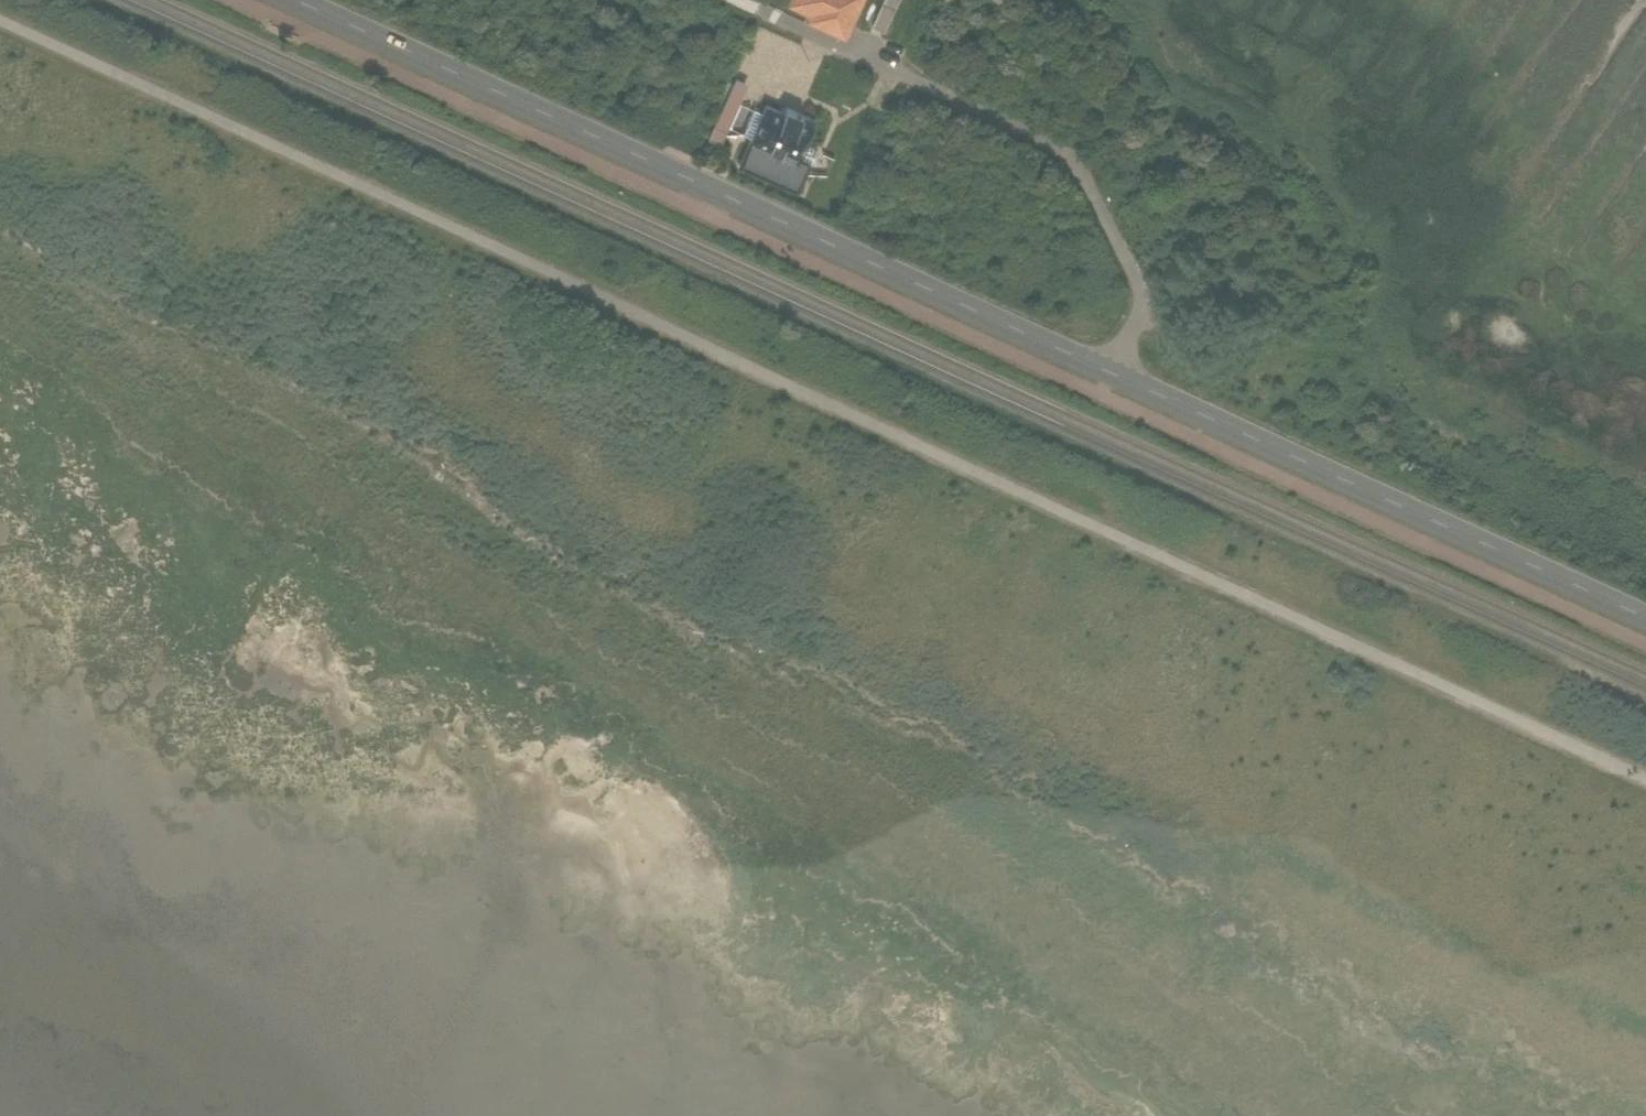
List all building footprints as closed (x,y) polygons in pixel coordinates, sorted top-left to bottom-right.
[(792,2),(811,9),(806,19),(840,34),(843,27),(850,30),(864,0),(793,0),(792,2)] [(899,0),(884,0),(871,29),(885,36),(900,0),(899,0)] [(749,93),(729,84),(703,142),(723,152),(749,93)] [(819,126),(768,105),(741,169),(802,194),(820,150),(810,146),(819,126)]
